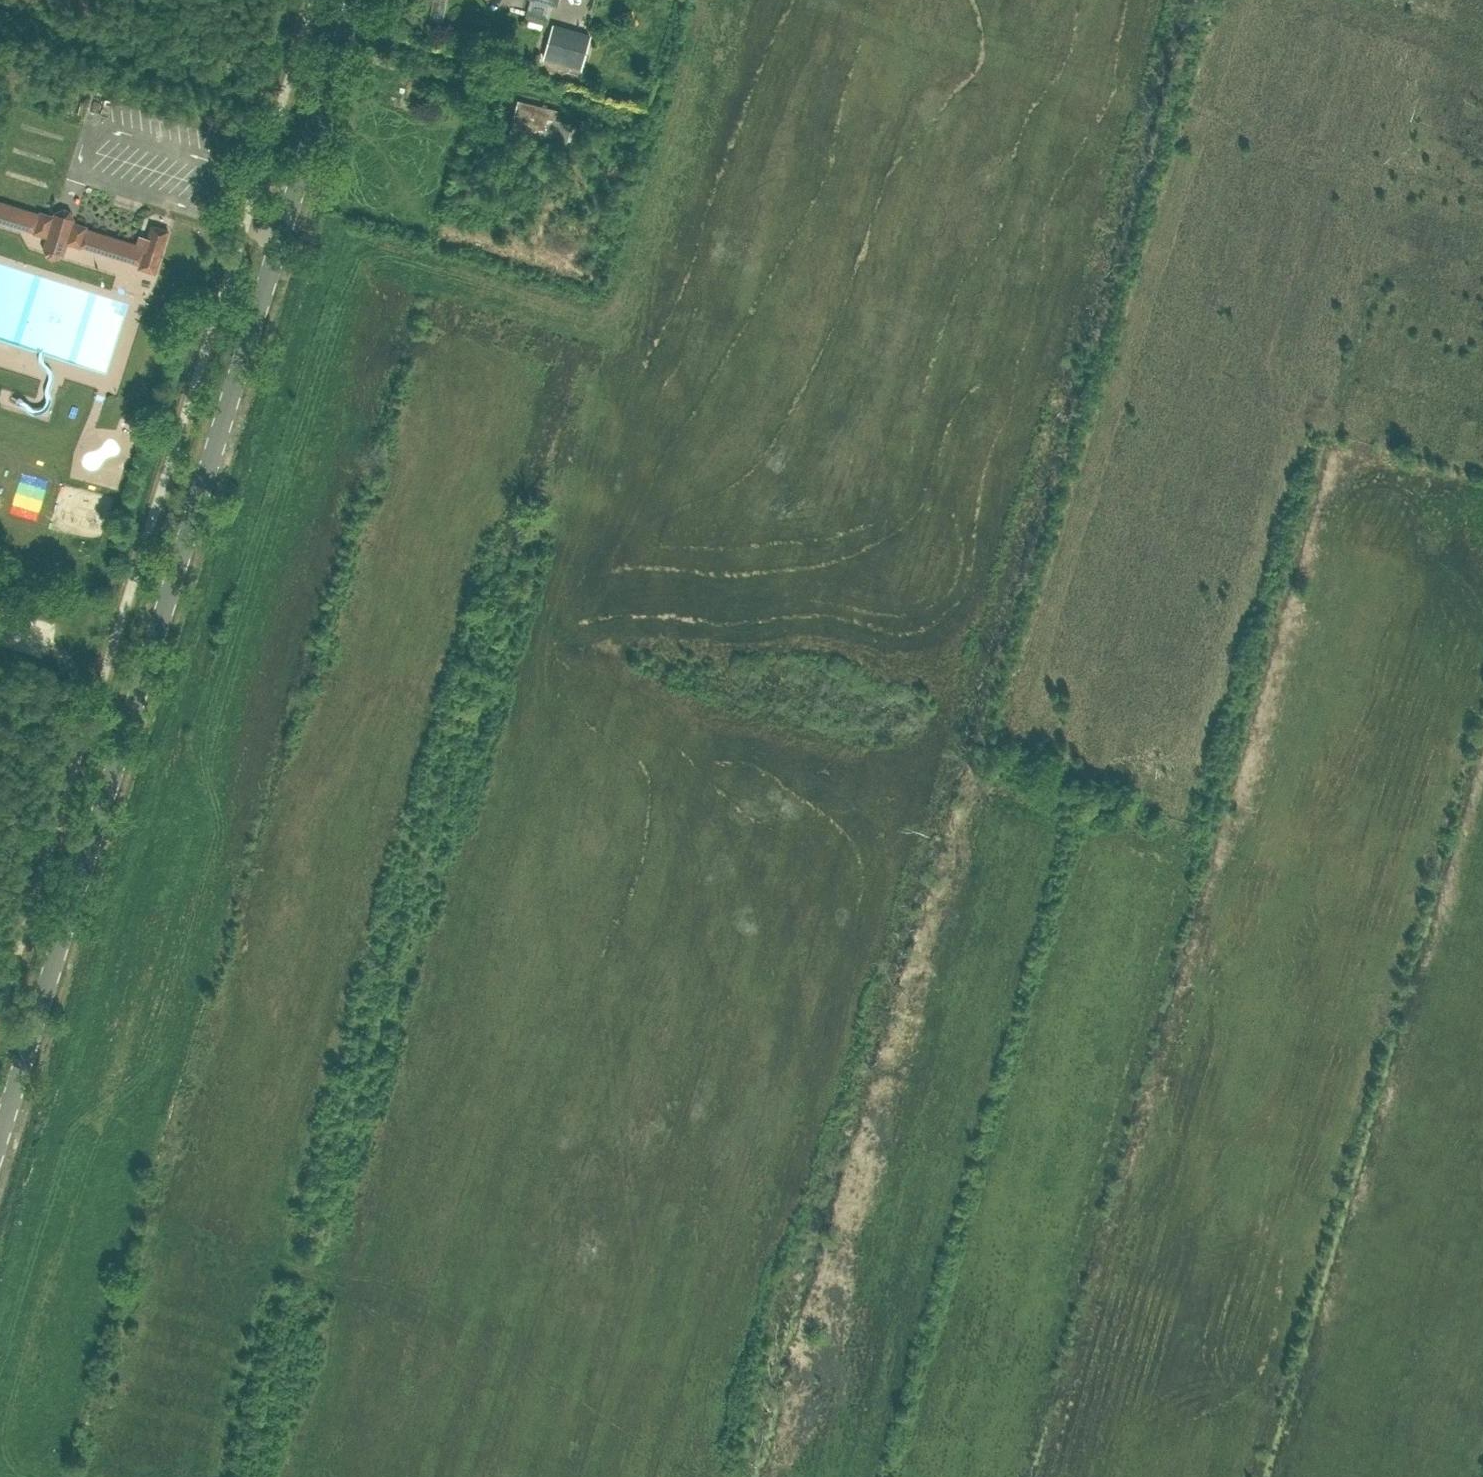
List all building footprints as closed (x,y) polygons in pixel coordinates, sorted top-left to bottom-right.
[(441,20),(444,0),(431,0),(428,18),(441,20)] [(581,69),(590,37),(552,27),(543,58),(581,69)] [(553,118),(556,109),(516,98),(507,131),(565,148),(572,123),(553,118)] [(36,228),(40,213),(0,200),(0,217),(36,228)] [(54,214),(53,217),(40,213),(36,228),(34,232),(47,236),(43,249),(63,255),(73,220),(54,214)] [(81,243),(86,228),(86,227),(74,223),(68,242),(80,247),(81,243)] [(145,246),(86,228),(81,243),(142,263),(141,268),(154,271),(161,251),(166,232),(151,227),(145,246)]
